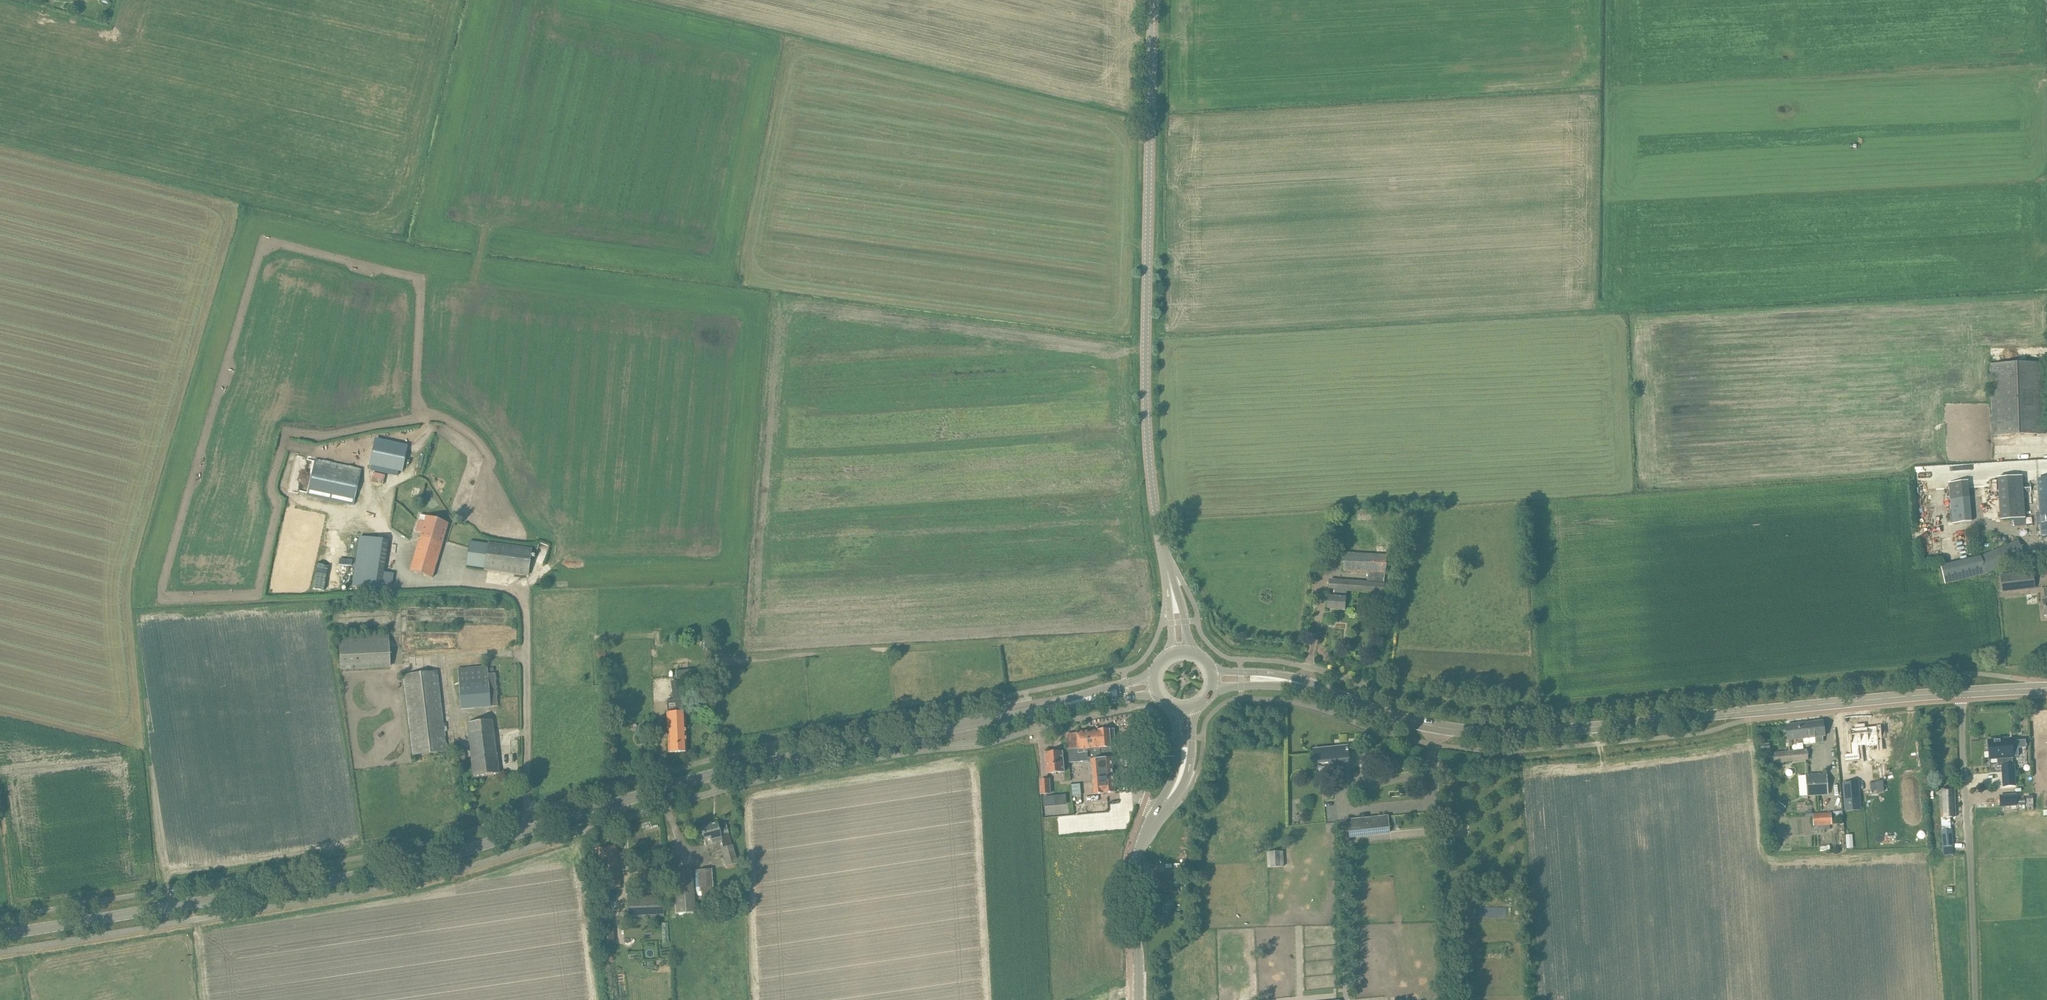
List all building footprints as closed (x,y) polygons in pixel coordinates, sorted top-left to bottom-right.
[(2045,434),(2043,362),(1991,364),(1993,435),(2045,434)] [(403,471),(408,450),(375,442),(370,464),(403,471)] [(353,506),(361,469),(315,459),(306,496),(353,506)] [(2023,485),(2022,476),(1997,478),(2000,520),(2025,518),(2023,493),(2031,492),(2031,484),(2023,485)] [(2037,479),(2038,490),(2035,490),(2035,496),(2039,496),(2040,512),(2035,512),(2036,525),(2041,525),(2042,539),(2046,538),(2046,479),(2037,479)] [(1972,522),(1968,481),(1949,482),(1952,519),(1950,519),(1951,524),(1972,522)] [(448,524),(427,517),(425,522),(418,521),(415,531),(422,533),(421,536),(410,571),(431,578),(448,524)] [(389,539),(360,536),(352,586),(381,590),(381,589),(391,590),(394,574),(387,574),(388,566),(385,566),(389,539)] [(1939,560),(1941,577),(1987,573),(2025,557),(2018,540),(1980,556),(1939,560)] [(469,542),(466,565),(484,568),(484,570),(528,575),(532,548),(488,542),(487,544),(469,542)] [(1331,552),(1325,550),(1321,565),(1327,566),(1331,552)] [(1345,553),(1344,571),(1368,572),(1379,573),(1378,583),(1384,583),(1385,573),(1386,573),(1387,562),(1387,555),(1355,553),(1345,553)] [(2033,572),(2001,576),(2002,591),(2035,588),(2033,572)] [(1329,597),(1328,609),(1346,610),(1347,598),(1346,598),(1347,590),(1384,593),(1384,584),(1384,583),(1378,583),(1368,582),(1330,580),(1329,589),(1335,589),(1334,597),(1329,597)] [(390,666),(389,636),(339,638),(340,668),(390,666)] [(488,674),(487,665),(457,668),(461,709),(498,706),(496,673),(488,674)] [(695,677),(694,669),(676,671),(676,679),(695,677)] [(447,751),(437,671),(404,675),(413,755),(447,751)] [(684,700),(667,700),(669,752),(686,752),(685,712),(684,712),(684,700)] [(499,773),(492,720),(467,723),(474,776),(499,773)] [(1803,738),(1804,744),(1815,743),(1823,742),(1823,735),(1825,735),(1824,731),(1823,721),(1786,726),(1787,736),(1788,739),(1803,738)] [(1850,729),(1851,739),(1852,754),(1846,755),(1845,755),(1844,755),(1845,762),(1860,760),(1859,753),(1859,747),(1866,746),(1866,747),(1878,746),(1878,751),(1879,751),(1877,727),(1865,728),(1854,729),(1850,729)] [(1115,792),(1113,769),(1112,758),(1113,758),(1112,751),(1111,751),(1110,747),(1111,747),(1111,745),(1116,745),(1115,729),(1109,729),(1108,728),(1100,728),(1099,730),(1067,733),(1070,763),(1089,761),(1088,749),(1090,748),(1092,760),(1091,760),(1092,772),(1094,794),(1115,792)] [(2017,741),(2012,741),(2011,739),(2011,740),(1988,741),(1989,758),(1997,758),(1998,766),(2002,766),(2004,786),(2015,786),(2013,765),(2012,757),(2013,757),(2018,756),(2018,748),(2017,741)] [(1349,761),(1348,746),(1314,749),(1316,764),(1331,763),(1331,769),(1330,769),(1331,776),(1337,775),(1337,769),(1342,768),(1342,774),(1350,774),(1350,767),(1349,767),(1349,761)] [(1064,772),(1063,752),(1046,754),(1048,773),(1064,772)] [(1828,795),(1827,773),(1806,775),(1807,796),(1828,795)] [(1051,794),(1050,780),(1041,781),(1042,794),(1051,794)] [(1850,782),(1843,783),(1843,789),(1844,803),(1861,801),(1859,781),(1850,782)] [(1074,796),(1082,795),(1080,785),(1073,786),(1074,796)] [(1954,789),(1939,790),(1941,818),(1956,817),(1955,798),(1954,789)] [(2016,805),(2015,795),(2000,796),(2001,806),(2016,805)] [(1044,798),(1045,806),(1066,804),(1065,796),(1044,798)] [(1784,809),(1776,804),(1771,812),(1779,817),(1784,809)] [(1832,825),(1832,813),(1813,814),(1813,826),(1832,825)] [(1391,834),(1389,815),(1348,819),(1350,838),(1391,834)] [(1050,837),(1058,837),(1057,822),(1049,823),(1050,837)] [(718,829),(717,823),(701,827),(705,841),(720,837),(723,848),(720,849),(725,866),(737,863),(727,827),(718,829)] [(1284,867),(1284,851),(1267,852),(1268,868),(1284,867)] [(660,878),(658,867),(638,870),(640,882),(660,878)] [(713,898),(710,869),(673,872),(676,914),(694,913),(693,900),(713,898)] [(664,917),(663,895),(627,896),(628,918),(664,917)] [(737,906),(735,898),(728,900),(730,907),(737,906)] [(608,901),(597,902),(600,924),(611,923),(608,901)]
